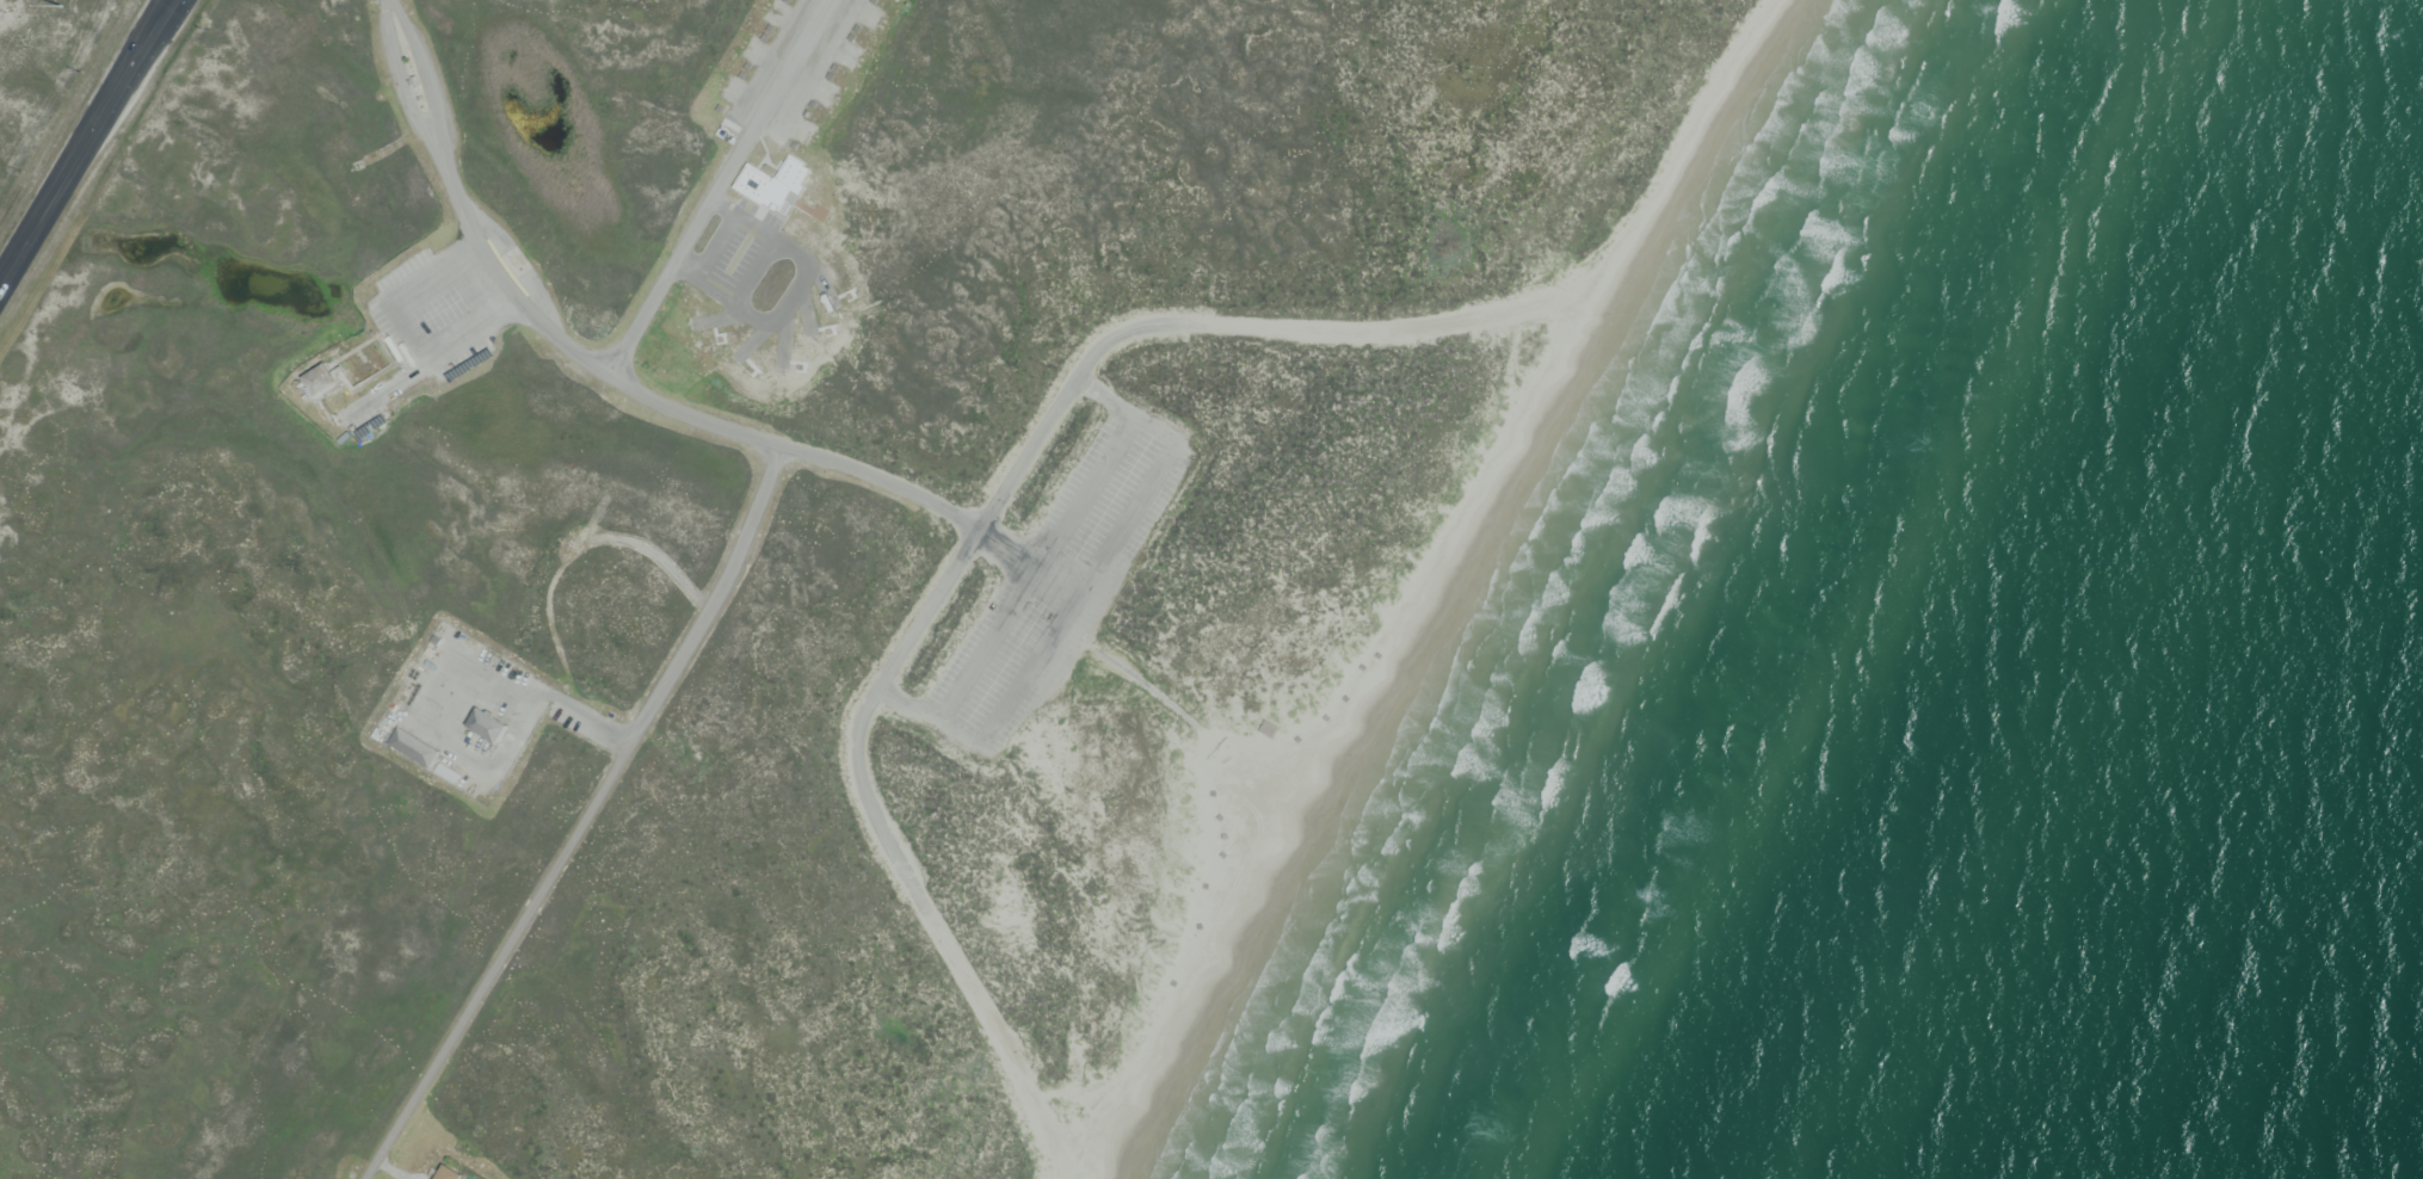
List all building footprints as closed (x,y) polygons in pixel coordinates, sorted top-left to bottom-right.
[(701,321),(714,328),(705,344),(691,335),(701,321)] [(300,381),(322,366),(331,378),(334,385),(312,400),(300,381)] [(1149,660),(1154,653),(1158,647),(1173,658),(1165,671),(1149,660)] [(464,730),(493,747),(504,730),(475,712),(464,730)] [(396,730),(439,754),(430,772),(387,748),(396,730)] [(444,1171),(461,1178),(435,1178),(442,1168),(444,1171)]
